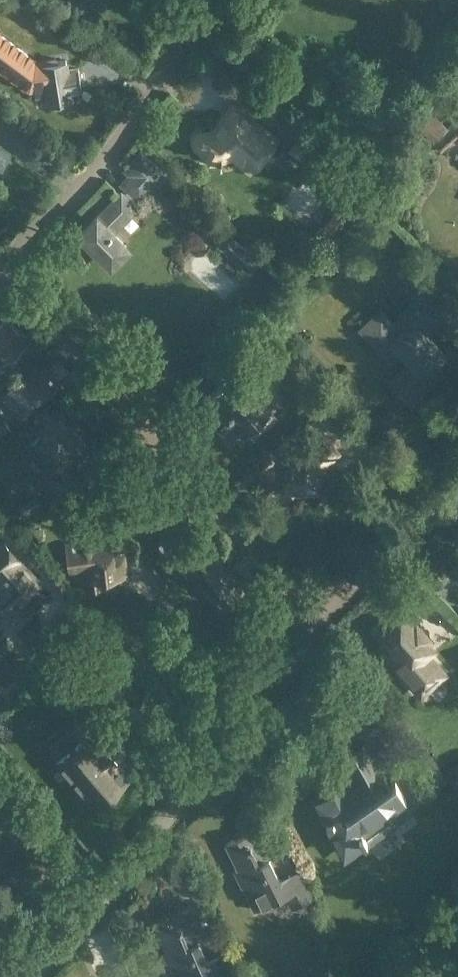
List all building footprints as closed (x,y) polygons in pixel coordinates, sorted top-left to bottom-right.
[(10,3),(5,0),(0,0),(0,18),(10,3)] [(450,54),(457,61),(457,43),(450,54)] [(0,46),(0,69),(28,90),(46,87),(48,102),(71,99),(69,84),(95,80),(93,64),(67,68),(66,59),(43,62),(44,69),(33,71),(0,46)] [(404,62),(395,77),(404,83),(414,68),(404,62)] [(195,135),(193,138),(193,142),(194,145),(197,148),(201,149),(201,155),(216,153),(216,160),(221,159),(220,153),(231,151),(252,167),(275,137),(236,107),(227,119),(223,116),(212,131),(199,133),(195,135)] [(425,113),(416,122),(434,142),(443,132),(426,115),(425,113)] [(330,151),(304,130),(288,150),(306,164),(310,159),(319,165),(330,151)] [(9,152),(0,146),(0,164),(9,152)] [(165,169),(140,148),(122,169),(127,173),(118,183),(139,202),(149,191),(160,201),(178,181),(173,176),(175,174),(167,167),(165,169)] [(117,231),(140,208),(121,189),(98,212),(96,209),(74,232),(76,234),(64,246),(83,265),(95,253),(111,269),(133,247),(117,231)] [(343,200),(337,208),(347,216),(353,208),(343,200)] [(324,225),(318,233),(328,240),(334,233),(324,225)] [(216,244),(249,273),(260,261),(227,231),(216,244)] [(381,309),(362,328),(383,350),(393,341),(413,361),(391,382),(410,401),(441,371),(431,361),(443,350),(422,328),(442,308),(424,290),(392,321),(381,309)] [(4,361),(26,341),(20,334),(21,332),(11,319),(9,321),(4,317),(0,320),(0,357),(4,361)] [(231,424),(242,436),(276,403),(239,364),(232,369),(205,397),(216,408),(210,413),(225,429),(231,424)] [(24,371),(2,391),(22,415),(58,383),(44,368),(32,379),(24,371)] [(26,440),(49,467),(45,471),(51,478),(46,482),(60,502),(81,488),(63,463),(85,445),(57,413),(26,440)] [(5,420),(0,424),(0,436),(1,437),(12,428),(5,420)] [(269,449),(251,467),(280,497),(286,492),(319,492),(318,471),(337,453),(320,435),(313,441),(305,432),(294,443),(304,453),(287,470),(279,469),(273,463),(277,458),(269,449)] [(113,562),(111,542),(105,542),(105,538),(115,530),(96,509),(90,502),(80,510),(94,527),(91,530),(92,544),(75,546),(74,542),(64,543),(68,571),(82,570),(79,575),(80,583),(84,586),(85,590),(105,588),(104,579),(128,576),(126,561),(113,562)] [(43,540),(43,527),(28,526),(27,539),(43,540)] [(185,550),(168,532),(151,547),(160,558),(157,561),(171,577),(182,568),(218,608),(243,586),(225,566),(228,563),(216,550),(196,568),(183,554),(185,550)] [(0,538),(0,620),(43,584),(3,535),(0,538)] [(429,571),(420,580),(433,593),(443,583),(429,571)] [(402,613),(380,632),(400,656),(392,663),(420,694),(443,674),(425,654),(432,647),(425,638),(428,636),(417,624),(414,627),(402,613)] [(127,788),(131,785),(91,742),(91,743),(77,725),(80,724),(62,701),(38,718),(57,740),(64,741),(68,739),(78,751),(58,766),(98,811),(113,798),(117,801),(130,791),(127,788)] [(91,713),(97,719),(109,708),(104,702),(91,713)] [(344,853),(391,820),(395,825),(412,813),(406,800),(395,778),(377,790),(373,782),(386,776),(376,761),(364,744),(342,756),(350,773),(353,779),(315,798),(344,853)] [(236,869),(256,909),(287,893),(293,907),(314,896),(300,869),(281,878),(255,828),(227,843),(240,867),(236,869)] [(226,951),(207,959),(186,912),(157,925),(168,950),(163,952),(174,976),(181,976),(193,971),(196,976),(238,976),(226,951)]
